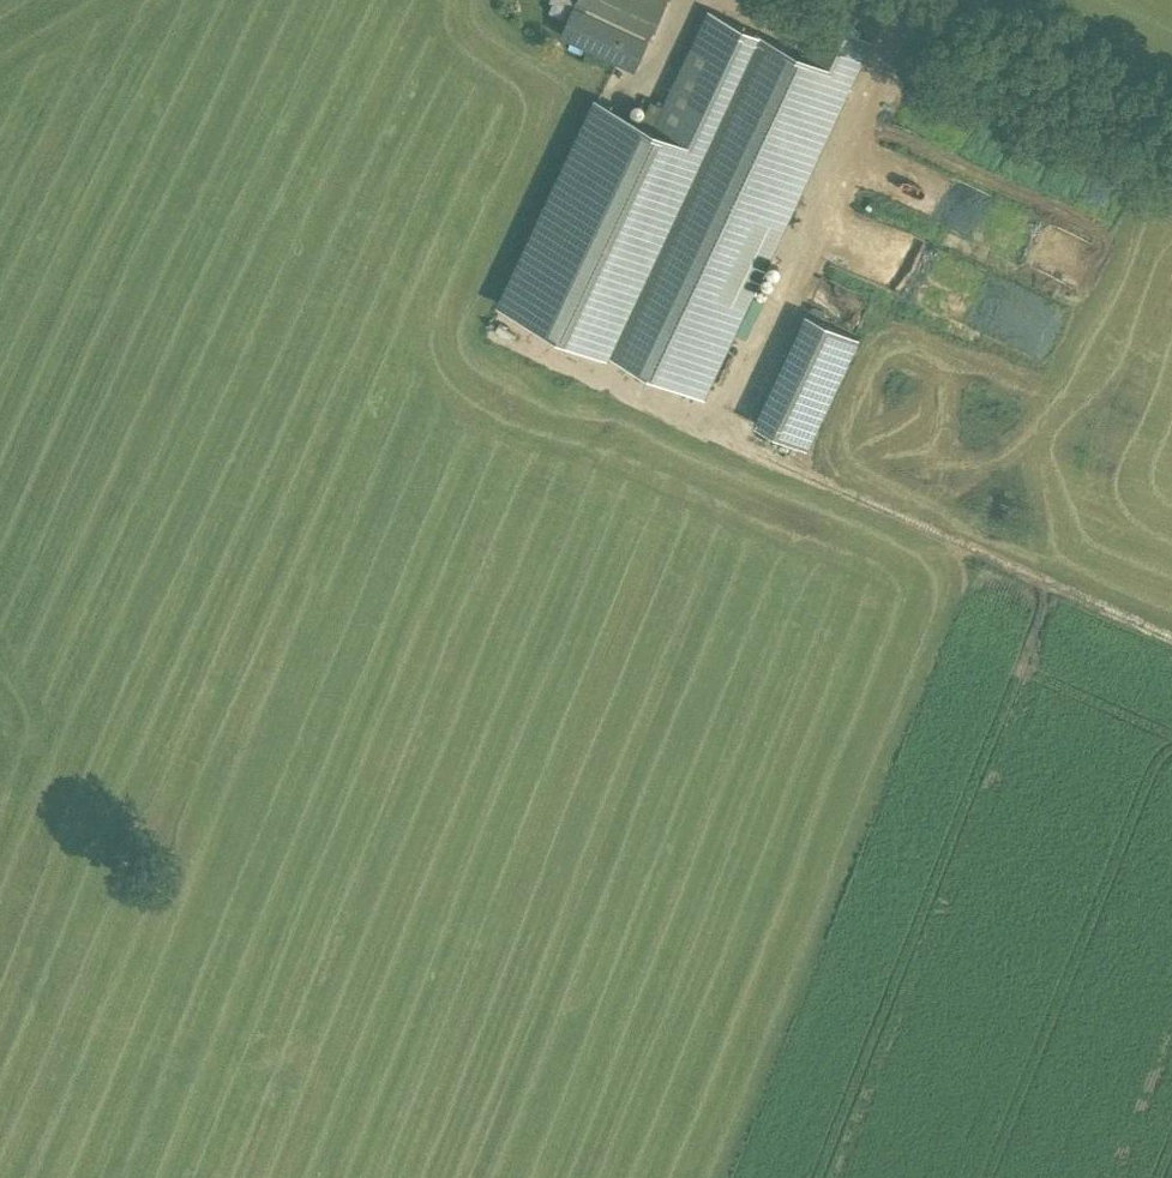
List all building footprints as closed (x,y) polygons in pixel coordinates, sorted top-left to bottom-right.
[(562,36),(636,69),(668,0),(579,0),(562,36)] [(651,100),(641,120),(593,97),(497,301),(704,398),(871,43),(822,20),(806,55),(707,9),(663,105),(651,100)] [(808,449),(859,337),(803,312),(752,423),(808,449)]
